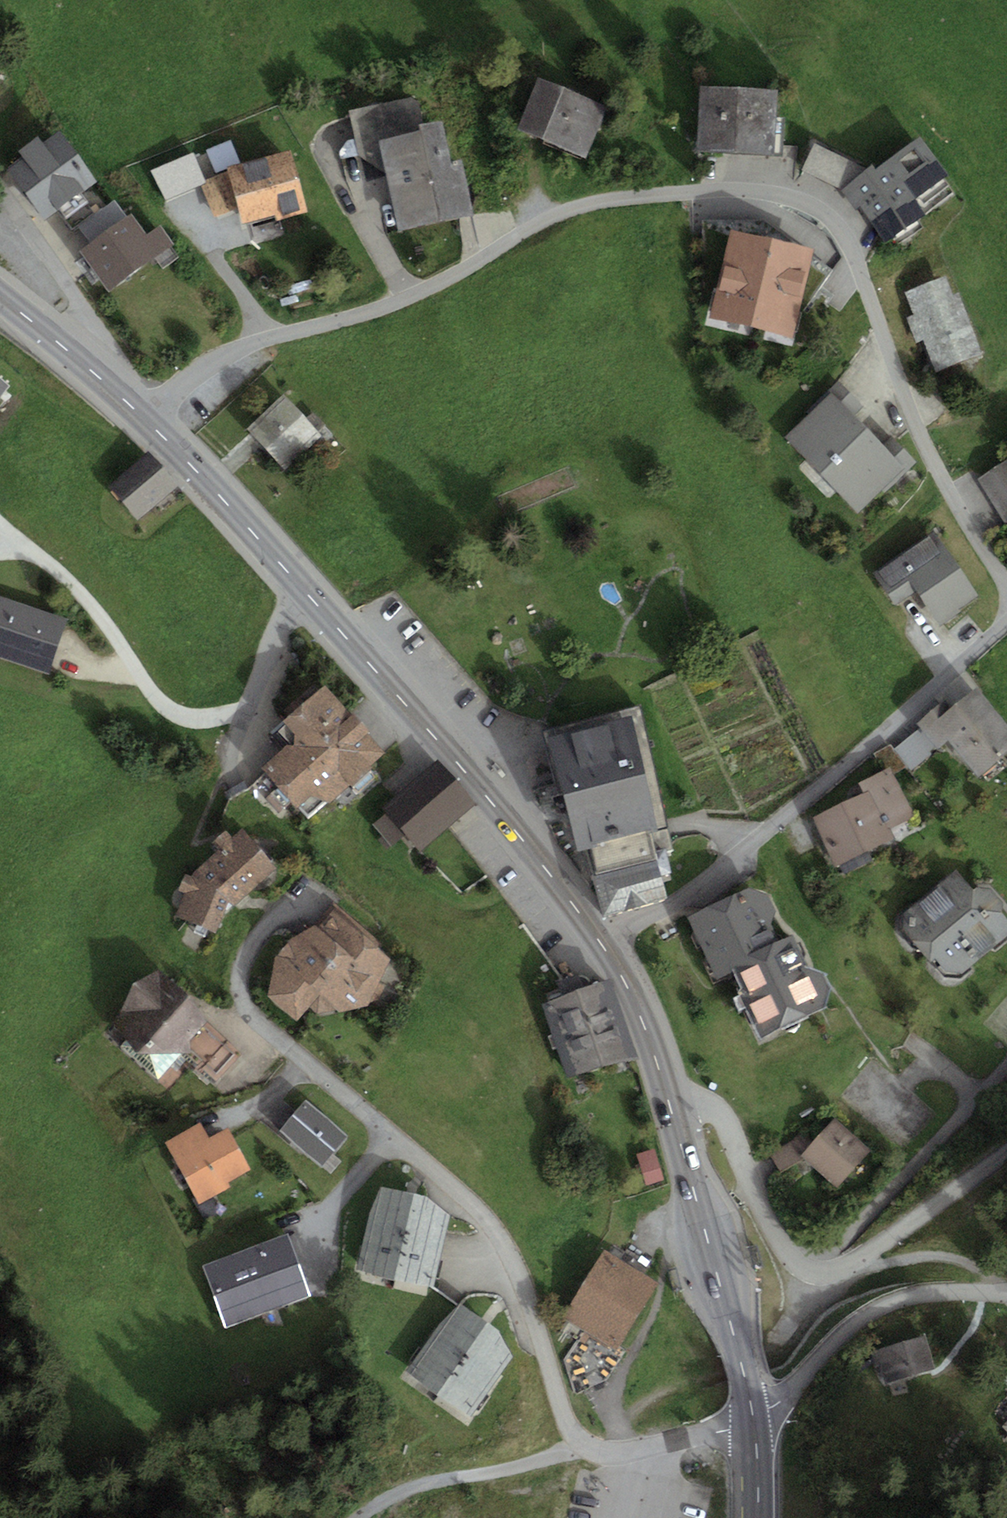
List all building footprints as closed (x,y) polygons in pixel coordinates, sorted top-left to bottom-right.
[(608,106),(539,78),(518,129),(587,157),(608,106)] [(778,90),(701,85),(697,150),(782,155),(784,117),(776,116),(778,90)] [(421,130),(379,139),(399,229),(474,213),(462,158),(451,161),(442,119),(420,124),(421,130)] [(24,157),(8,169),(44,218),(97,180),(60,129),(43,141),(39,135),(18,149),(24,157)] [(859,206),(885,242),(926,213),(915,197),(947,174),(920,136),(875,167),(873,165),(841,188),(856,209),(859,206)] [(852,159),(815,142),(802,169),(839,187),(852,159)] [(289,148),(226,166),(243,223),(275,214),(276,219),(307,210),(289,148)] [(194,152),(153,172),(167,202),(209,182),(194,152)] [(132,212),(80,249),(110,290),(174,244),(160,224),(147,233),(132,212)] [(814,249),(730,229),(709,317),(793,337),(814,249)] [(946,275),(905,291),(914,314),(907,317),(916,342),(923,340),(935,371),(982,354),(959,291),(953,294),(946,275)] [(0,377),(0,395),(9,384),(0,377)] [(830,394),(785,437),(858,512),(882,489),(884,491),(916,460),(891,436),(884,443),(855,414),(864,405),(839,379),(827,391),(830,394)] [(284,392),(247,427),(284,465),(326,424),(313,411),(308,417),(284,392)] [(178,486),(148,451),(109,484),(138,519),(178,486)] [(978,479),(1006,522),(1006,521),(1006,460),(978,479)] [(915,590),(940,624),(980,596),(932,530),(873,573),(895,604),(915,590)] [(50,672),(67,618),(0,596),(0,656),(50,672)] [(261,766),(298,807),(312,794),(329,802),(385,751),(324,684),(283,719),(295,733),(293,743),(287,743),(261,766)] [(916,723),(938,748),(948,740),(979,777),(1006,753),(1006,722),(976,686),(949,710),(941,701),(916,723)] [(638,706),(546,729),(577,850),(591,847),(597,872),(592,873),(603,915),(667,898),(661,874),(671,872),(666,851),(675,848),(638,706)] [(437,759),(382,807),(386,812),(373,824),(392,846),(406,834),(420,851),(476,803),(437,759)] [(857,782),(863,793),(870,790),(889,828),(915,816),(890,766),(857,782)] [(893,837),(889,828),(870,790),(863,793),(812,818),(836,866),(840,864),(845,874),(873,860),(868,849),(893,837)] [(184,892),(176,915),(217,932),(228,902),(233,906),(277,867),(243,827),(232,836),(227,829),(213,841),(218,847),(190,874),(185,872),(178,890),(184,892)] [(904,912),(902,929),(930,961),(935,957),(947,971),(962,973),(1006,934),(1006,918),(1002,912),(1002,903),(989,887),(973,888),(956,867),(904,912)] [(751,886),(721,900),(747,955),(779,939),(771,922),(776,910),(768,893),(751,886)] [(750,962),(747,955),(721,900),(688,916),(718,978),(736,969),(750,962)] [(276,955),(269,995),(297,1020),(310,1007),(318,1014),(335,1009),(340,1012),(381,999),(385,985),(379,983),(391,958),(379,947),(382,942),(333,901),(276,955)] [(793,933),(779,939),(747,955),(750,962),(736,969),(744,987),(740,990),(762,1036),(822,1007),(830,988),(823,972),(809,967),(793,933)] [(189,998),(160,969),(111,1020),(129,1038),(122,1046),(157,1080),(185,1051),(215,1080),(244,1051),(189,998)] [(611,979),(544,1001),(569,1078),(637,1055),(611,979)] [(305,1099),(280,1130),(323,1166),(348,1135),(305,1099)] [(835,1117),(801,1154),(837,1187),(871,1150),(835,1117)] [(200,1121),(164,1142),(199,1203),(231,1186),(228,1181),(251,1168),(227,1127),(209,1137),(200,1121)] [(654,1148),(638,1153),(647,1184),(664,1179),(654,1148)] [(427,1196),(381,1185),(369,1215),(357,1268),(434,1285),(450,1214),(427,1196)] [(287,1234),(203,1264),(225,1324),(309,1294),(287,1234)] [(605,1249),(564,1318),(616,1350),(658,1281),(605,1249)] [(499,1331),(460,1303),(440,1322),(405,1370),(469,1416),(513,1355),(499,1331)] [(926,1335),(870,1351),(875,1366),(880,1364),(885,1384),(936,1369),(926,1335)]
